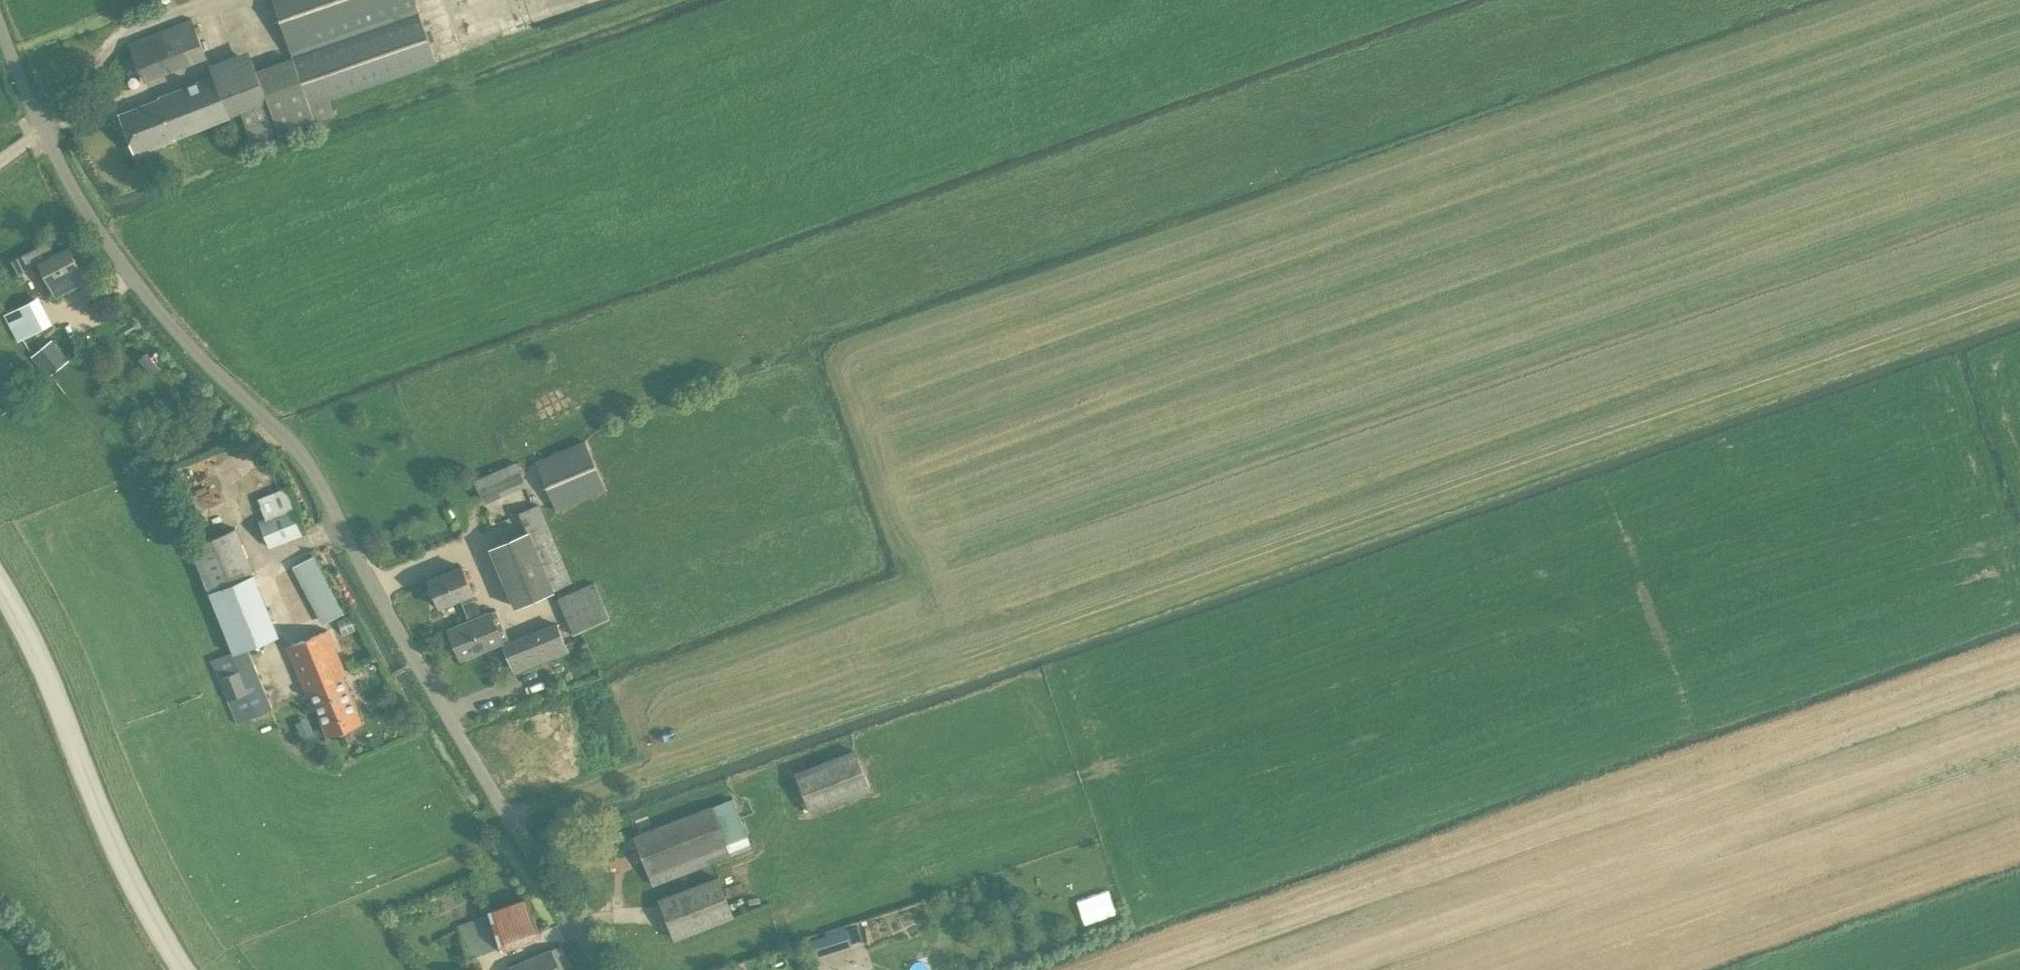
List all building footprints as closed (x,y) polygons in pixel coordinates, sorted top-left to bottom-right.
[(292,56),(315,122),(335,115),(330,99),(436,63),(415,0),(273,0),(292,56)] [(527,4),(535,2),(538,14),(587,0),(526,0),(527,4)] [(208,56),(192,18),(129,44),(144,81),(208,56)] [(161,97),(120,112),(135,152),(175,137),(176,138),(241,112),(252,143),(280,134),(257,68),(253,59),(160,95),(161,97)] [(51,240),(12,259),(19,273),(33,266),(41,281),(46,278),(56,296),(86,280),(69,246),(57,252),(51,240)] [(36,299),(6,314),(18,339),(48,324),(36,299)] [(68,360),(52,341),(33,357),(49,376),(68,360)] [(536,461),(557,510),(607,489),(586,440),(536,461)] [(485,503),(527,485),(517,461),(474,479),(485,503)] [(293,505),(286,488),(258,499),(265,517),(259,519),(270,546),(303,534),(293,505)] [(526,531),(489,547),(515,608),(556,590),(555,589),(573,582),(540,503),(519,512),(526,531)] [(274,708),(262,679),(258,670),(249,647),(279,635),(254,573),(255,573),(237,527),(191,547),(213,600),(234,651),(212,660),(239,723),(274,708)] [(297,565),(321,611),(339,601),(314,555),(297,565)] [(461,598),(470,619),(470,621),(483,615),(482,613),(474,593),(475,593),(463,565),(429,579),(440,606),(461,598)] [(595,581),(558,597),(574,634),(611,619),(595,581)] [(461,659),(505,641),(492,609),(482,613),(483,615),(470,621),(470,619),(448,628),(461,659)] [(516,673),(569,651),(557,623),(503,644),(516,673)] [(329,629),(308,637),(347,727),(363,721),(344,675),(347,674),(329,629)] [(310,694),(327,735),(347,727),(308,637),(286,646),(307,695),(310,694)] [(872,791),(857,752),(799,773),(813,812),(872,791)] [(655,884),(731,854),(727,844),(744,837),(730,799),(635,835),(655,884)] [(719,876),(660,897),(675,937),(733,915),(719,876)] [(528,897),(489,910),(490,913),(501,945),(502,950),(541,936),(528,897)] [(464,923),(459,925),(471,956),(476,955),(497,946),(485,915),(464,923)] [(848,925),(817,932),(822,952),(853,945),(848,925)] [(509,965),(511,969),(574,969),(560,943),(509,965)]
